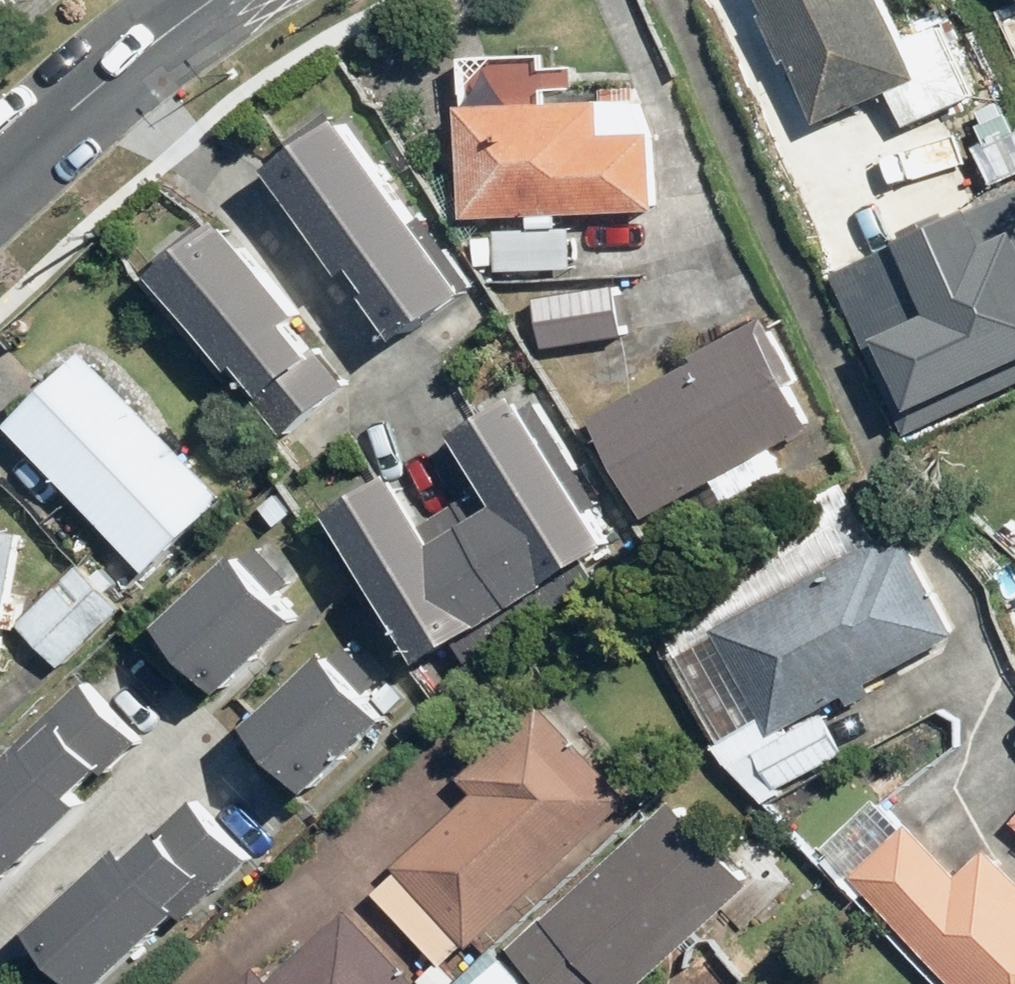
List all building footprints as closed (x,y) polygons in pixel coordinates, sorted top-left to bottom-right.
[(801,46),(840,129),(862,119),(873,142),(986,89),(951,14),(913,31),(898,0),(782,0),(784,4),(767,12),(787,52),(801,46)] [(672,208),(673,128),(616,128),(617,96),(477,95),(476,206),(672,208)] [(322,119),(257,168),(386,341),(452,291),(322,119)] [(896,247),(831,275),(898,430),(1014,379),(1014,195),(896,247)] [(216,216),(141,280),(222,372),(232,363),(289,428),(313,408),(307,402),(322,389),(298,361),(312,349),(284,317),(295,307),(216,216)] [(631,279),(545,291),(552,344),(638,333),(631,279)] [(756,320),(582,416),(641,521),(815,425),(756,320)] [(79,349),(0,423),(139,571),(218,497),(79,349)] [(380,463),(313,505),(416,668),(604,550),(502,388),(435,430),(477,497),(423,531),(380,463)] [(890,524),(705,634),(768,740),(953,631),(890,524)] [(16,535),(0,532),(0,634),(8,636),(13,607),(5,606),(16,535)] [(149,631),(209,695),(290,619),(262,590),(276,576),(244,542),(149,631)] [(16,626),(55,666),(113,609),(74,569),(16,626)] [(239,734),(299,797),(379,722),(351,692),(366,679),(333,645),(239,734)] [(73,686),(0,760),(0,884),(90,794),(85,790),(126,749),(107,730),(112,725),(73,686)] [(484,787),(379,890),(451,963),(478,937),(489,948),(645,794),(545,694),(467,770),(484,787)] [(838,707),(766,743),(786,786),(859,750),(838,707)] [(517,943),(554,983),(651,983),(770,877),(690,788),(517,943)] [(962,983),(1014,983),(1014,864),(993,842),(965,870),(887,792),(848,831),(829,812),(806,835),(849,878),(852,875),(962,983)] [(15,934),(60,983),(97,983),(236,861),(185,803),(118,862),(108,851),(15,934)] [(245,983),(431,983),(356,905),(282,974),(270,961),(245,983)] [(469,983),(544,983),(511,949),(517,943),(515,940),(469,983)]
